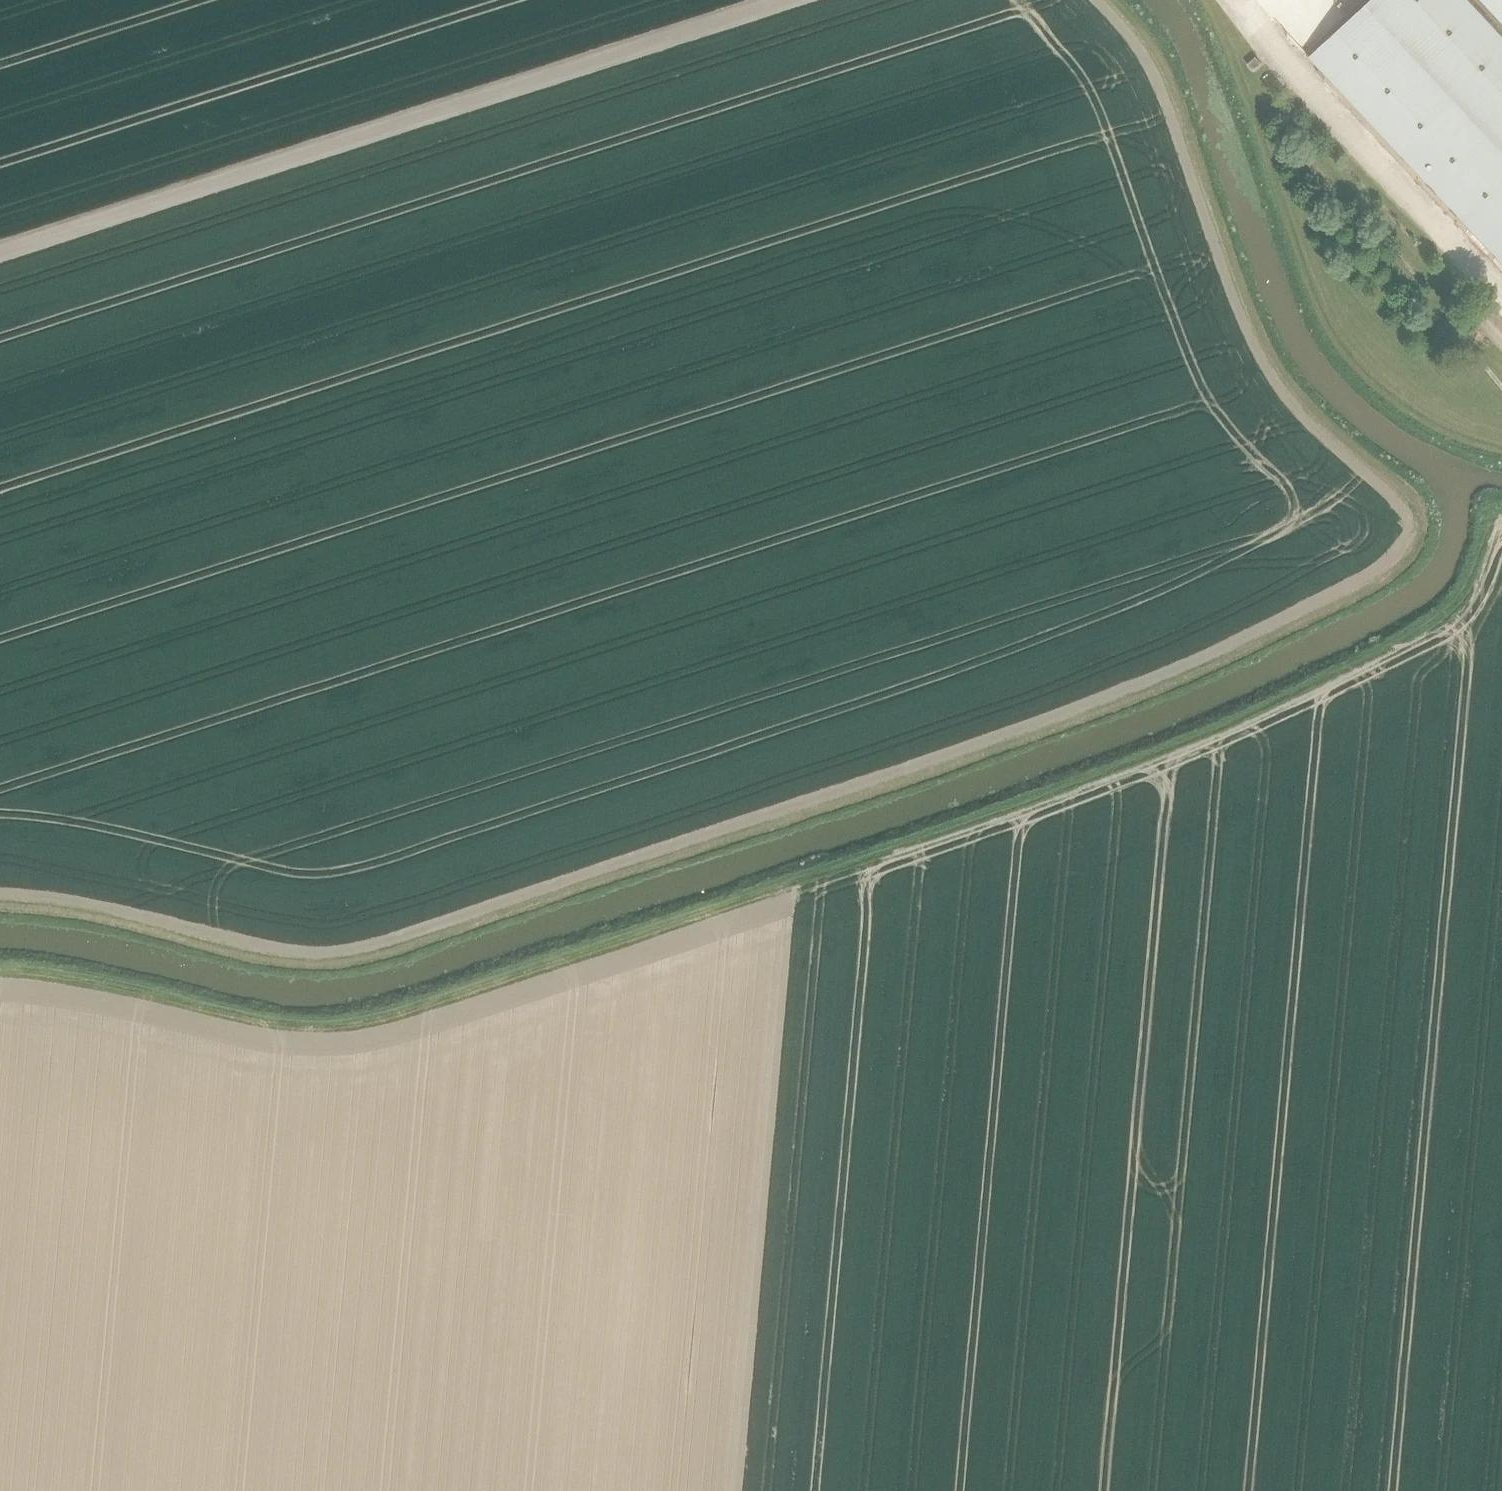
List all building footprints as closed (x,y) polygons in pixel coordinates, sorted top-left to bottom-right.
[(1469,0),(1376,0),(1312,60),(1501,263),(1501,33),(1469,0)] [(1501,33),(1501,0),(1469,0),(1501,33)] [(1253,71),(1261,63),(1255,57),(1247,64),(1253,71)]
